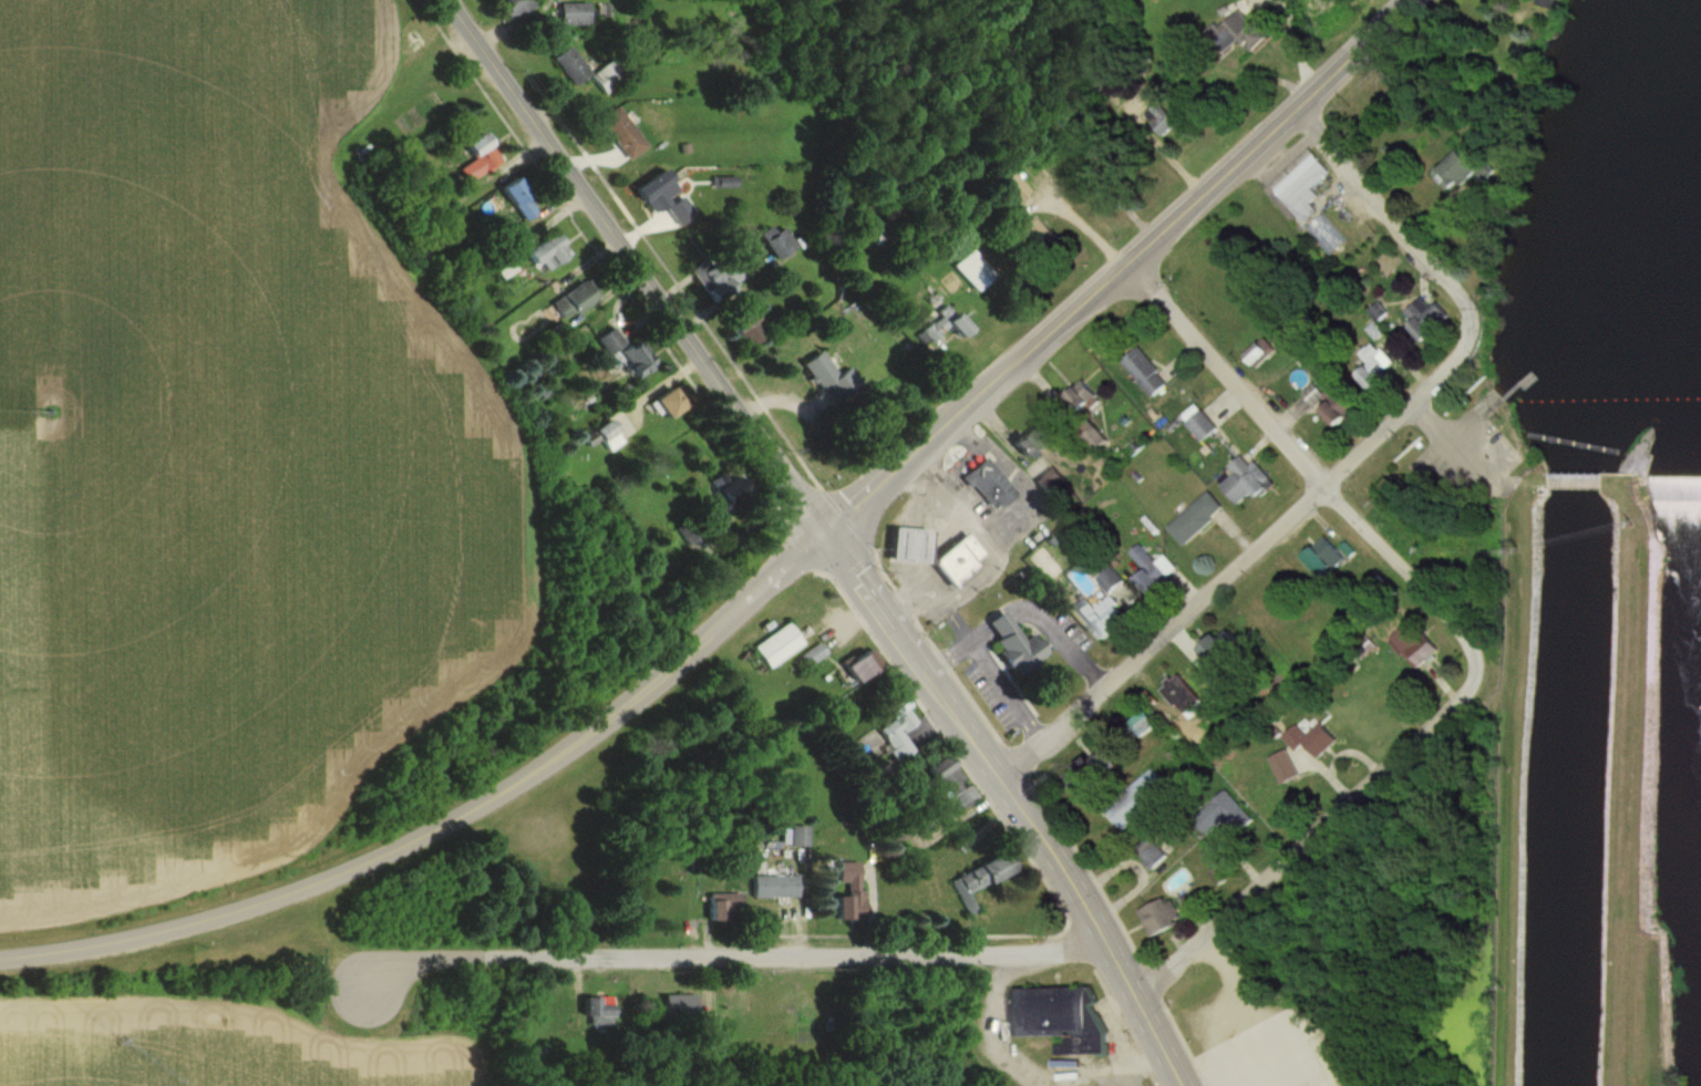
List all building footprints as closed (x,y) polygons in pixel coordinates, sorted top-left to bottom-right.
[(509,21),(536,6),(533,0),(505,0),(500,3),(509,21)] [(590,5),(560,5),(560,27),(590,27),(590,5)] [(1240,41),(1252,54),(1267,40),(1239,10),(1211,36),(1227,53),(1240,41)] [(591,77),(571,48),(553,60),(573,89),(591,78),(604,97),(628,80),(615,61),(591,77)] [(1180,125),(1162,103),(1146,116),(1164,138),(1180,125)] [(626,163),(645,151),(620,108),(601,119),(626,163)] [(1265,191),(1294,224),(1300,218),(1306,226),(1321,212),(1315,206),(1323,199),(1316,190),(1334,174),(1313,149),(1265,191)] [(1467,196),(1492,172),(1472,152),(1447,177),(1467,196)] [(636,191),(654,217),(666,209),(681,230),(698,218),(682,195),(683,194),(666,170),(636,191)] [(526,223),(540,213),(518,183),(504,193),(526,223)] [(1352,243),(1325,217),(1310,232),(1337,258),(1352,243)] [(765,241),(776,264),(797,254),(786,231),(765,241)] [(546,278),(568,257),(563,251),(567,246),(554,233),(527,259),(546,278)] [(997,276),(972,250),(954,268),(978,294),(997,276)] [(692,272),(715,307),(737,293),(714,258),(692,272)] [(552,304),(566,324),(600,299),(586,280),(552,304)] [(1459,303),(1444,307),(1442,301),(1423,306),(1431,338),(1466,328),(1459,303)] [(916,337),(928,349),(951,326),(965,341),(974,332),(948,306),(916,337)] [(766,341),(754,311),(732,319),(744,349),(766,341)] [(1395,333),(1390,322),(1364,336),(1385,377),(1404,367),(1388,337),(1395,333)] [(597,341),(609,357),(625,346),(614,329),(597,341)] [(637,381),(655,371),(640,342),(621,352),(637,381)] [(1259,369),(1273,352),(1262,342),(1247,359),(1259,369)] [(1135,354),(1131,349),(1119,359),(1153,399),(1169,385),(1139,351),(1135,354)] [(839,377),(822,352),(802,365),(832,408),(857,391),(845,374),(839,377)] [(1308,394),(1318,407),(1322,404),(1342,428),(1369,406),(1348,380),(1330,395),(1320,383),(1308,394)] [(1101,400),(1082,381),(1064,398),(1083,418),(1101,400)] [(653,403),(668,423),(689,408),(674,388),(653,403)] [(1204,443),(1219,430),(1203,411),(1188,425),(1204,443)] [(1049,442),(1032,425),(1014,444),(1031,461),(1049,442)] [(1257,491),(1263,498),(1277,486),(1257,462),(1253,465),(1245,456),(1232,467),(1239,474),(1225,485),(1240,505),(1257,491)] [(997,514),(1019,494),(986,458),(964,478),(997,514)] [(752,498),(744,477),(708,493),(717,513),(752,498)] [(1226,509),(1210,491),(1170,529),(1186,546),(1226,509)] [(688,548),(701,539),(689,521),(676,530),(688,548)] [(901,527),(898,556),(937,559),(939,530),(901,527)] [(941,561),(975,534),(991,554),(981,561),(988,569),(965,589),(941,561)] [(1304,558),(1325,579),(1347,557),(1326,536),(1304,558)] [(1178,569),(1164,555),(1158,561),(1140,544),(1128,557),(1159,588),(1178,569)] [(1111,595),(1125,583),(1111,568),(1097,581),(1110,596),(1095,610),(1100,615),(1092,623),(1107,640),(1132,618),(1111,595)] [(1026,641),(1005,612),(985,626),(1022,676),(1050,655),(1035,634),(1026,641)] [(1387,640),(1414,671),(1439,649),(1412,619),(1387,640)] [(769,668),(805,644),(790,622),(755,646),(769,668)] [(1219,634),(1200,652),(1223,676),(1250,650),(1232,631),(1223,639),(1219,634)] [(806,655),(813,662),(825,651),(818,644),(806,655)] [(858,683),(884,666),(871,648),(846,665),(858,683)] [(1192,719),(1210,701),(1181,671),(1163,690),(1192,719)] [(915,753),(903,733),(919,723),(901,694),(886,704),(893,715),(875,726),(899,763),(915,753)] [(1163,725),(1151,709),(1131,723),(1144,740),(1163,725)] [(1295,753),(1304,745),(1317,759),(1338,741),(1321,722),(1305,736),(1296,726),(1282,738),(1295,753)] [(1129,775),(1115,749),(1075,771),(1089,797),(1129,775)] [(1298,775),(1284,750),(1267,760),(1281,785),(1298,775)] [(977,798),(949,756),(922,774),(951,816),(977,798)] [(1164,785),(1150,770),(1137,781),(1151,796),(1164,785)] [(1253,822),(1224,793),(1210,807),(1239,836),(1253,822)] [(1134,798),(1108,798),(1108,824),(1134,824),(1134,798)] [(1147,871),(1166,857),(1152,838),(1133,852),(1147,871)] [(949,880),(966,918),(977,913),(969,894),(1019,873),(1011,853),(949,880)] [(839,863),(839,884),(847,884),(848,896),(837,896),(838,921),(860,920),(859,863),(839,863)] [(798,876),(754,876),(754,898),(798,898),(798,876)] [(709,922),(743,922),(743,894),(709,894),(709,922)] [(1182,924),(1169,898),(1138,913),(1151,939),(1182,924)] [(1054,1055),(1102,1055),(1101,989),(1012,989),(1012,1038),(1054,1038),(1054,1055)] [(664,995),(664,1026),(696,1026),(696,995),(664,995)] [(616,1001),(584,1001),(584,1022),(616,1022),(616,1001)]
